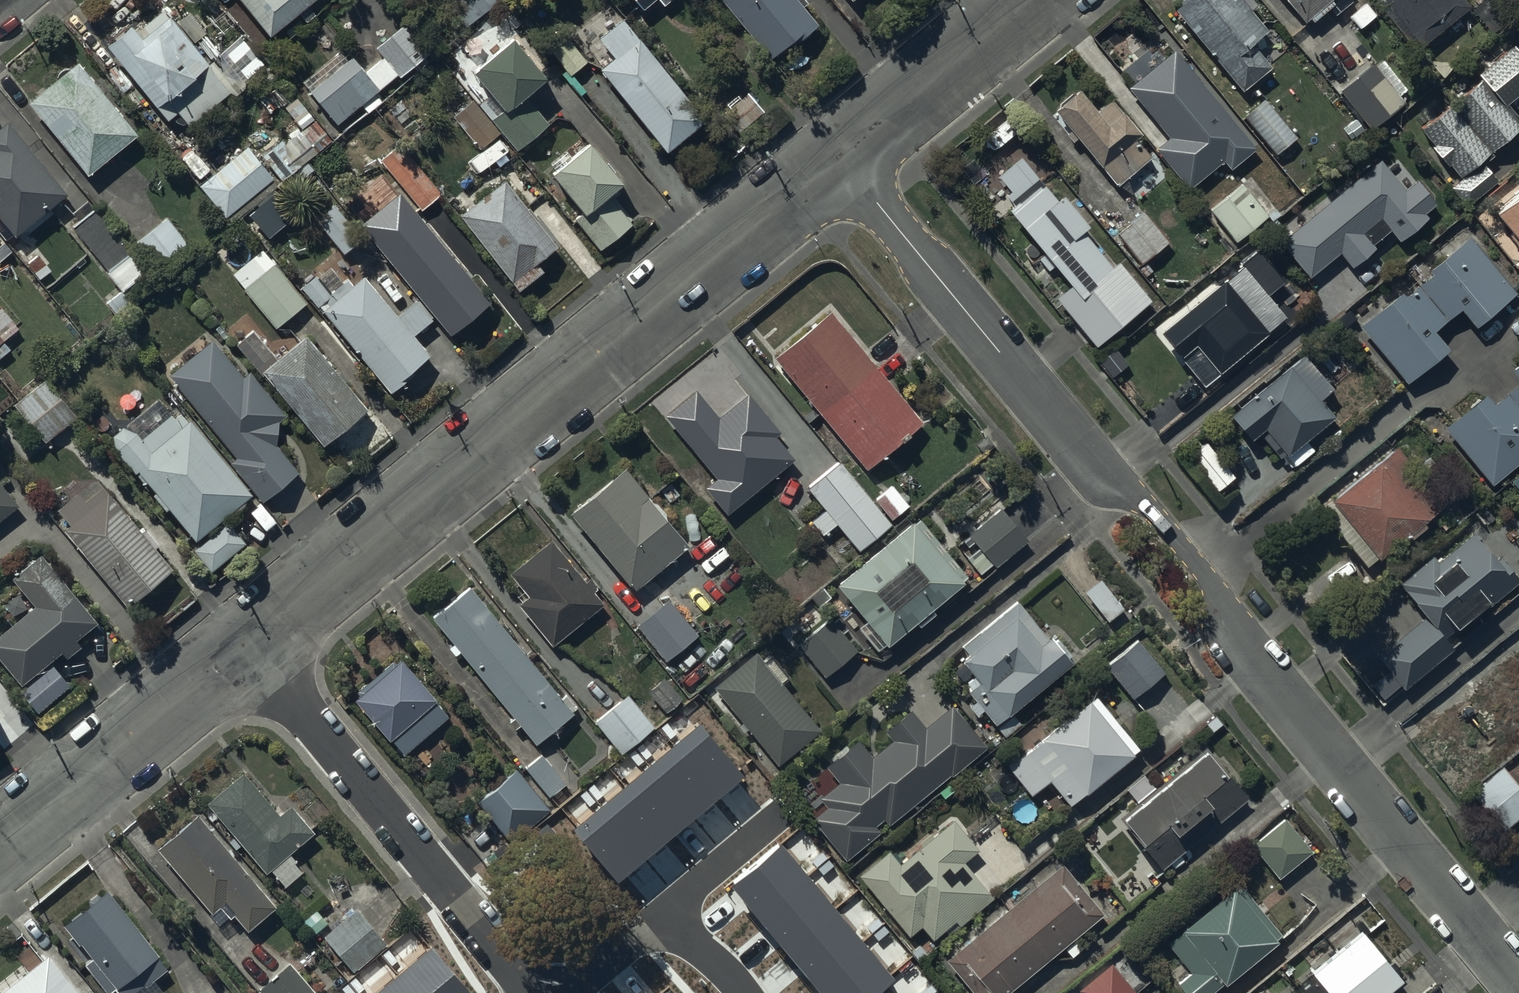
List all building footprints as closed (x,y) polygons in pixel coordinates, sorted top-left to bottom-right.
[(269,33),(297,11),(305,21),(316,12),(307,1),(308,0),(242,0),(269,33)] [(464,26),(495,0),(441,0),(464,26)] [(768,55),(788,39),(791,42),(816,22),(798,0),(724,0),(768,55)] [(1243,89),(1272,64),(1251,40),(1267,26),(1248,3),(1252,0),(1182,0),(1173,7),(1243,89)] [(1304,18),(1309,14),(1313,19),(1329,5),(1336,13),(1352,0),(1289,0),(1304,18)] [(1390,17),(1408,38),(1427,22),(1436,33),(1470,5),(1466,0),(1386,0),(1396,12),(1390,17)] [(130,21),(105,42),(167,117),(172,114),(180,123),(185,118),(189,123),(231,88),(235,94),(247,84),(241,77),(252,68),(245,59),(233,69),(218,50),(206,61),(161,7),(135,29),(130,21)] [(598,36),(614,54),(599,66),(666,147),(704,116),(622,16),(598,36)] [(403,21),(374,46),(382,55),(397,72),(400,76),(429,51),(403,21)] [(560,27),(543,40),(570,74),(587,60),(560,27)] [(471,66),(504,107),(545,73),(511,33),(471,66)] [(1518,92),(1518,54),(1510,44),(1479,70),(1483,75),(1506,103),(1518,92)] [(342,45),(301,80),(337,122),(360,103),(367,112),(382,100),(375,91),(397,72),(382,55),(379,58),(375,54),(361,67),(342,45)] [(1259,145),(1176,45),(1127,85),(1169,135),(1155,147),(1189,187),(1223,158),(1232,168),(1259,145)] [(76,59),(27,99),(87,173),(136,133),(76,59)] [(1372,127),(1405,101),(1372,60),(1340,86),(1372,127)] [(1518,126),(1518,119),(1506,103),(1483,75),(1451,101),(1490,150),(1518,126)] [(1078,137),(1118,183),(1151,155),(1134,135),(1141,129),(1111,95),(1097,108),(1078,86),(1054,107),(1071,128),(1065,133),(1073,141),(1078,137)] [(763,110),(747,92),(720,115),(736,134),(763,110)] [(495,121),(517,149),(549,124),(526,96),(495,121)] [(1296,135),(1264,96),(1243,112),(1276,152),(1296,135)] [(480,147),(500,131),(473,98),(453,114),(480,147)] [(1420,126),(1460,175),(1449,184),(1466,205),(1499,179),(1485,162),(1494,154),(1490,150),(1451,101),(1420,126)] [(0,118),(0,217),(14,234),(67,191),(4,115),(0,118)] [(272,150),(264,156),(281,179),(310,158),(291,131),(269,146),(272,150)] [(588,138),(551,168),(584,209),(574,217),(600,249),(633,222),(607,191),(622,179),(588,138)] [(401,143),(381,160),(421,208),(441,191),(401,143)] [(246,145),(198,184),(230,223),(279,184),(246,145)] [(1013,202),(1007,207),(1087,303),(1093,298),(1117,326),(1151,298),(1117,258),(1112,263),(1083,229),(1090,223),(1063,190),(1056,196),(1020,153),(997,172),(1010,187),(1005,192),(1013,202)] [(1277,242),(1281,240),(1309,274),(1339,250),(1352,266),(1376,246),(1373,242),(1390,227),(1400,239),(1429,215),(1425,211),(1437,202),(1417,178),(1414,180),(1397,160),(1388,167),(1380,158),(1288,232),(1276,217),(1264,226),(1277,242)] [(458,212),(520,289),(545,270),(536,259),(558,243),(504,175),(458,212)] [(1242,182),(1210,207),(1236,240),(1268,214),(1242,182)] [(1495,209),(1518,237),(1518,189),(1495,209)] [(252,213),(269,233),(295,212),(278,191),(252,213)] [(334,201),(315,217),(344,253),(364,237),(334,201)] [(145,270),(94,205),(72,223),(123,287),(145,270)] [(1146,209),(1117,231),(1142,263),(1170,240),(1146,209)] [(166,215),(133,242),(159,273),(192,246),(166,215)] [(425,219),(384,252),(450,332),(490,299),(425,219)] [(1461,306),(1475,324),(1516,291),(1469,233),(1428,267),(1432,272),(1418,283),(1447,318),(1461,306)] [(1258,246),(1159,329),(1205,384),(1286,316),(1267,292),(1285,278),(1258,246)] [(276,327),(307,301),(274,262),(244,288),(276,327)] [(329,302),(321,308),(391,390),(414,371),(410,367),(429,351),(413,333),(430,318),(414,299),(396,313),(363,274),(352,283),(346,276),(329,291),(315,274),(301,286),(317,305),(326,298),(329,302)] [(1359,323),(1406,381),(1449,346),(1434,328),(1447,318),(1418,283),(1405,294),(1400,289),(1359,323)] [(106,303),(114,314),(134,299),(126,287),(106,303)] [(0,304),(0,357),(11,348),(3,339),(18,327),(0,304)] [(830,308),(774,354),(866,465),(921,419),(830,308)] [(305,333),(261,369),(322,443),(367,407),(305,333)] [(236,456),(230,461),(262,500),(298,471),(275,443),(277,419),(285,413),(249,369),(242,375),(212,338),(168,373),(236,456)] [(1304,350),(1228,411),(1250,438),(1258,432),(1279,458),(1335,413),(1321,396),(1333,386),(1304,350)] [(47,375),(13,402),(44,440),(77,414),(47,375)] [(1507,389),(1518,404),(1518,380),(1507,389)] [(0,383),(0,405),(11,395),(0,383)] [(693,386),(661,412),(714,477),(704,485),(725,512),(793,457),(772,432),(775,429),(745,391),(716,415),(693,386)] [(1444,426),(1492,483),(1518,461),(1518,404),(1507,389),(1493,401),(1486,392),(1444,426)] [(111,433),(114,447),(193,539),(232,506),(241,505),(244,496),(251,490),(189,418),(187,420),(180,412),(176,415),(169,413),(141,437),(136,431),(121,424),(111,433)] [(1319,506),(1367,564),(1403,535),(1408,540),(1428,524),(1423,518),(1431,512),(1444,528),(1454,520),(1441,505),(1445,502),(1397,443),(1319,506)] [(840,460),(807,486),(825,508),(811,519),(822,533),(837,522),(858,548),(890,523),(840,460)] [(623,464),(569,509),(633,587),(688,543),(623,464)] [(1511,478),(1518,488),(1518,472),(1511,478)] [(70,522),(63,528),(126,604),(172,567),(96,474),(57,506),(70,522)] [(19,504),(0,481),(0,520),(19,504)] [(892,484),(875,498),(891,517),(908,503),(892,484)] [(1027,538),(1000,506),(969,532),(972,537),(960,548),(980,571),(992,561),(996,565),(1027,538)] [(912,516),(835,580),(866,617),(857,624),(876,647),(884,640),(885,642),(914,618),(918,623),(935,610),(933,608),(945,597),(943,595),(968,574),(919,515),(914,519),(912,516)] [(246,541),(226,519),(192,548),(211,570),(246,541)] [(1378,654),(1405,687),(1453,647),(1443,634),(1469,612),(1473,617),(1518,580),(1518,574),(1500,552),(1495,556),(1475,530),(1438,560),(1433,553),(1399,581),(1426,615),(1378,654)] [(517,601),(552,643),(603,600),(594,589),(597,586),(589,576),(585,579),(550,536),(509,570),(527,593),(517,601)] [(60,649),(66,657),(82,644),(76,637),(97,619),(41,550),(11,575),(34,603),(0,631),(0,659),(19,682),(60,649)] [(1100,576),(1084,589),(1108,620),(1124,607),(1100,576)] [(432,616),(434,618),(452,641),(447,645),(454,654),(459,650),(513,715),(509,719),(515,727),(519,723),(535,742),(572,711),(570,710),(576,705),(565,692),(561,695),(470,585),(432,616)] [(668,597),(636,623),(666,660),(698,634),(668,597)] [(1071,659),(1049,633),(1047,635),(1017,598),(962,644),(967,651),(961,656),(974,673),(966,680),(970,685),(967,688),(975,698),(968,703),(976,713),(983,707),(995,721),(1071,659)] [(802,638),(797,642),(824,675),(856,649),(829,616),(817,626),(806,613),(791,625),(802,638)] [(1168,671),(1137,636),(1104,665),(1136,700),(1168,671)] [(1483,726),(1507,755),(1518,745),(1518,642),(1479,674),(1488,684),(1468,700),(1487,723),(1483,726)] [(755,650),(712,683),(741,720),(737,723),(742,731),(747,727),(777,762),(818,730),(780,680),(788,674),(773,654),(764,662),(755,650)] [(360,690),(353,696),(388,737),(390,735),(403,751),(447,714),(433,698),(434,698),(399,657),(394,661),(392,659),(358,688),(360,690)] [(51,662),(18,689),(36,711),(69,684),(51,662)] [(654,724),(626,692),(594,719),(622,751),(654,724)] [(1041,736),(1007,765),(1030,793),(1048,778),(1068,803),(1085,789),(1086,790),(1139,747),(1096,694),(1083,704),(1081,702),(1041,735),(1041,736)] [(826,804),(812,816),(845,857),(879,830),(874,824),(883,817),(888,823),(950,772),(952,774),(987,745),(951,702),(925,723),(911,706),(884,728),(891,738),(871,754),(857,737),(825,764),(838,780),(819,796),(826,804)] [(701,728),(575,831),(617,881),(743,778),(701,728)] [(1205,744),(1122,813),(1141,836),(1138,839),(1161,866),(1248,794),(1224,765),(1223,766),(1205,744)] [(539,752),(524,765),(550,795),(565,782),(539,752)] [(1501,762),(1468,790),(1502,830),(1518,815),(1518,784),(1501,762)] [(516,766),(476,799),(503,832),(543,799),(516,766)] [(241,770),(205,800),(265,871),(269,867),(284,885),(301,871),(293,861),(296,859),(289,851),(313,830),(290,802),(278,813),(241,770)] [(1004,792),(996,782),(983,792),(992,803),(1004,792)] [(233,912),(245,927),(275,903),(197,811),(156,844),(210,908),(207,911),(217,922),(227,914),(229,916),(233,912)] [(1285,816),(1251,842),(1278,876),(1311,850),(1285,816)] [(888,848),(859,873),(908,933),(921,923),(932,937),(954,919),(959,925),(993,897),(963,859),(977,847),(953,817),(919,845),(921,848),(901,864),(888,848)] [(730,881),(823,992),(890,992),(885,986),(895,978),(779,840),(730,881)] [(1061,860),(944,957),(974,992),(1003,992),(1103,911),(1061,860)] [(1177,980),(1187,992),(1209,992),(1278,939),(1276,936),(1281,932),(1242,882),(1236,887),(1233,884),(1181,925),(1184,929),(1168,942),(1190,970),(1177,980)] [(84,962),(107,991),(114,986),(120,992),(163,992),(165,991),(153,977),(166,967),(156,954),(158,952),(106,886),(62,921),(78,941),(79,940),(92,955),(84,962)] [(386,940),(355,905),(322,934),(353,969),(386,940)] [(1280,992),(1391,992),(1405,981),(1360,927),(1280,992)] [(379,992),(468,992),(432,950),(379,992)] [(0,989),(0,992),(79,992),(46,952),(0,989)] [(1109,960),(1075,987),(1080,992),(1136,992),(1109,960)] [(258,987),(263,992),(317,992),(290,961),(258,987)]
